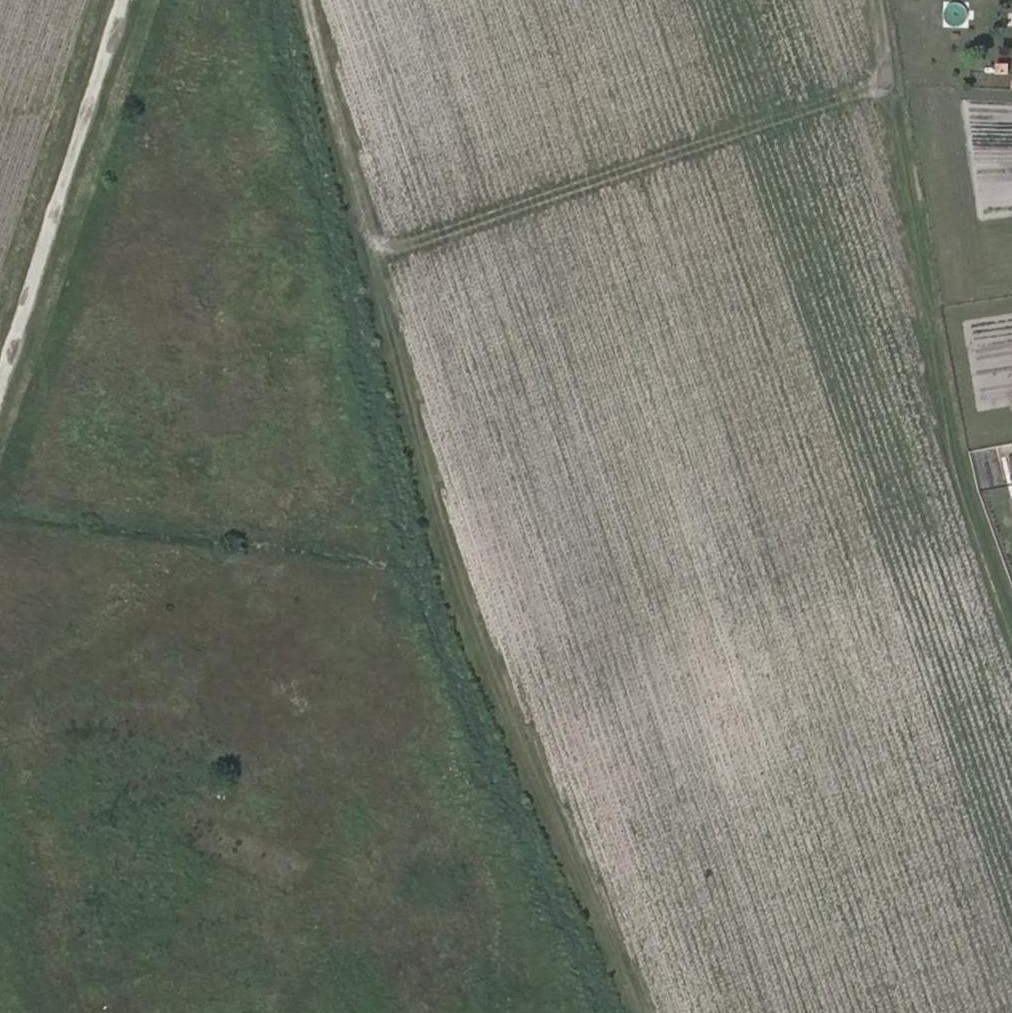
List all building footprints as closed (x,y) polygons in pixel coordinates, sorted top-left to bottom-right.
[(1009,73),(1008,62),(995,63),(995,74),(1009,73)]
